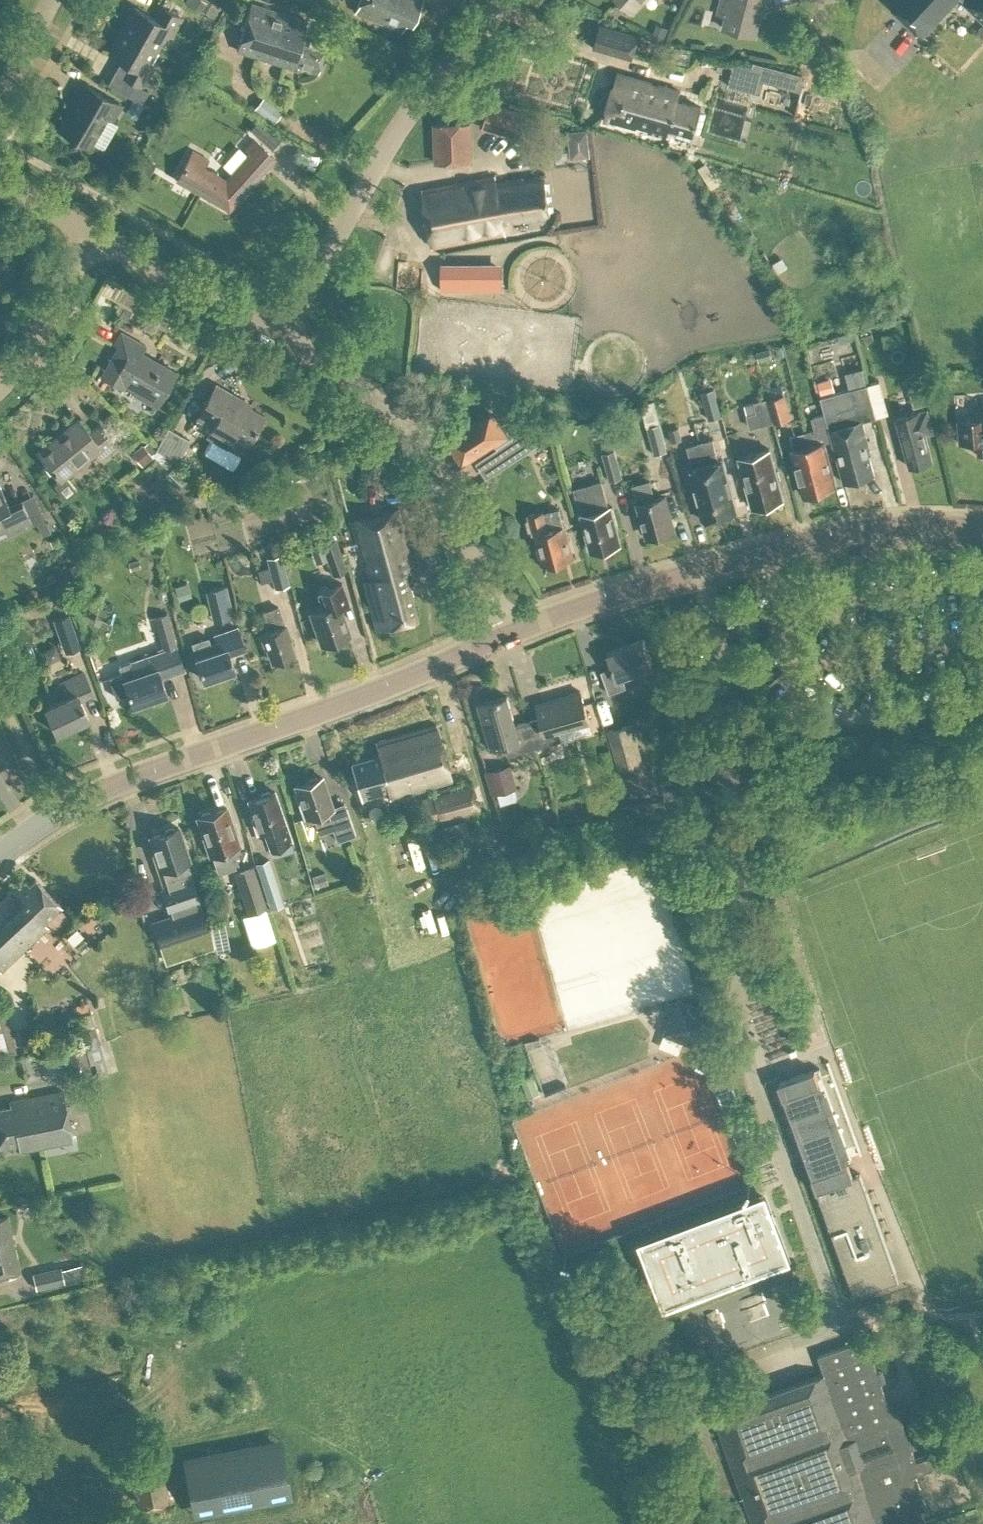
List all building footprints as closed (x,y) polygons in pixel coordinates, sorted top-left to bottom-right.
[(199,10),(205,0),(184,0),(183,0),(199,10)] [(356,10),(401,29),(405,20),(411,23),(421,0),(360,0),(356,10)] [(645,0),(620,0),(633,12),(645,0)] [(726,16),(724,26),(756,34),(762,10),(760,10),(762,3),(767,4),(769,0),(719,0),(716,13),(726,16)] [(889,2),(924,35),(956,0),(890,0),(889,2)] [(982,19),(982,0),(963,0),(982,19)] [(307,20),(251,2),(236,48),(296,68),(297,64),(315,69),(325,39),(303,32),(307,20)] [(134,5),(121,28),(156,48),(165,32),(171,35),(182,16),(161,4),(154,17),(134,5)] [(651,38),(663,42),(668,27),(656,22),(651,38)] [(632,57),(638,34),(600,23),(593,46),(632,57)] [(156,48),(121,28),(109,50),(129,61),(122,73),(142,85),(153,66),(147,63),(156,48)] [(734,60),(729,84),(746,89),(752,64),(734,60)] [(791,80),(790,86),(802,89),(804,81),(805,77),(802,77),(803,73),(793,70),(791,80)] [(679,89),(617,71),(604,117),(666,135),(669,126),(693,133),(701,105),(676,98),(679,89)] [(120,103),(80,81),(72,95),(74,97),(58,126),(88,143),(105,114),(112,118),(120,103)] [(132,98),(124,112),(136,119),(143,105),(132,98)] [(502,105),(495,130),(520,137),(527,113),(502,105)] [(258,118),(250,127),(272,147),(280,138),(258,118)] [(436,161),(471,161),(470,122),(434,123),(436,161)] [(588,128),(568,130),(571,158),(591,155),(588,128)] [(274,157),(253,137),(244,147),(249,151),(225,177),(203,165),(207,158),(192,149),(176,177),(228,207),(274,157)] [(142,155),(136,166),(146,172),(152,161),(142,155)] [(422,187),(432,245),(506,231),(504,219),(551,211),(545,174),(523,178),(523,176),(496,181),(495,175),(424,188),(423,186),(422,187)] [(509,286),(513,265),(482,260),(481,270),(447,265),(446,275),(509,286)] [(145,345),(120,331),(114,341),(118,344),(103,369),(135,387),(134,390),(157,403),(176,370),(142,351),(145,345)] [(770,346),(756,350),(758,360),(773,356),(770,346)] [(832,377),(818,381),(821,393),(835,389),(832,377)] [(226,447),(229,441),(244,450),(264,415),(238,400),(240,397),(216,383),(196,417),(211,426),(206,435),(226,447)] [(850,387),(822,394),(827,412),(834,438),(845,480),(846,480),(848,482),(850,481),(855,480),(855,477),(875,472),(870,452),(872,449),(871,445),(873,443),(872,438),(868,436),(863,419),(870,417),(877,415),(868,383),(867,383),(850,387)] [(722,416),(714,387),(700,390),(708,419),(722,416)] [(768,397),(775,420),(790,416),(784,393),(768,397)] [(775,420),(768,397),(744,404),(751,427),(775,420)] [(896,415),(900,428),(910,464),(932,458),(925,434),(935,431),(928,406),(896,415)] [(978,441),(979,452),(982,452),(982,410),(976,411),(976,418),(957,419),(959,443),(978,441)] [(450,439),(464,461),(495,441),(498,446),(508,439),(497,422),(491,412),(450,439)] [(815,428),(805,431),(809,445),(806,446),(808,453),(811,452),(816,472),(821,489),(836,485),(824,441),(834,438),(827,412),(812,416),(815,428)] [(65,475),(95,450),(101,456),(116,444),(98,422),(88,430),(77,417),(37,450),(61,479),(54,485),(65,498),(76,488),(65,475)] [(508,439),(498,446),(509,463),(540,442),(539,437),(535,421),(530,421),(502,419),(497,422),(508,439)] [(660,422),(646,426),(654,453),(668,448),(661,422),(660,422)] [(185,436),(170,428),(168,427),(156,448),(178,461),(190,439),(185,436)] [(668,432),(671,441),(682,438),(680,429),(668,432)] [(809,445),(805,431),(791,435),(794,449),(793,449),(805,494),(821,489),(816,472),(811,452),(808,453),(806,446),(809,445)] [(714,436),(702,440),(723,515),(739,510),(734,491),(734,480),(731,479),(724,456),(720,457),(714,436)] [(723,515),(702,440),(689,444),(695,464),(690,466),(697,490),(695,493),(700,501),(705,520),(723,515)] [(141,465),(153,455),(142,443),(131,452),(141,465)] [(610,479),(623,475),(615,448),(602,452),(610,479)] [(777,470),(771,448),(740,456),(754,506),(784,498),(780,480),(782,479),(780,469),(777,470)] [(223,475),(211,469),(206,478),(219,484),(223,475)] [(656,496),(651,478),(636,483),(641,500),(639,500),(649,534),(661,530),(664,532),(672,530),(673,527),(675,526),(666,493),(656,496)] [(610,506),(602,480),(577,487),(584,513),(594,548),(608,543),(611,546),(617,544),(618,541),(621,540),(617,523),(620,522),(615,505),(610,506)] [(0,486),(0,531),(5,529),(8,535),(32,524),(22,500),(9,506),(0,486)] [(414,565),(399,506),(352,518),(367,577),(364,578),(376,626),(417,615),(405,568),(414,565)] [(574,556),(561,507),(545,511),(545,508),(529,512),(531,517),(528,518),(531,528),(533,527),(535,532),(537,531),(546,563),(574,556)] [(45,520),(37,524),(42,534),(50,530),(45,520)] [(337,535),(323,540),(333,571),(348,567),(337,535)] [(283,551),(267,555),(276,586),(290,582),(283,551)] [(138,558),(127,561),(129,570),(140,567),(138,558)] [(174,585),(178,598),(191,595),(187,581),(174,585)] [(350,600),(343,581),(321,588),(326,604),(309,610),(314,624),(316,623),(323,641),(325,640),(326,643),(340,638),(339,636),(349,632),(343,617),(346,616),(342,603),(350,600)] [(230,600),(226,584),(209,588),(213,604),(230,600)] [(284,622),(278,604),(264,610),(270,628),(261,631),(267,646),(270,644),(275,659),(294,652),(289,637),(292,636),(286,621),(284,622)] [(163,649),(145,655),(128,661),(132,674),(124,677),(122,671),(109,675),(116,695),(128,691),(133,703),(166,691),(161,674),(183,666),(167,611),(153,616),(163,649)] [(58,617),(53,618),(60,637),(76,632),(69,613),(58,617)] [(214,633),(217,639),(210,641),(208,635),(191,641),(204,678),(234,667),(229,651),(244,646),(237,625),(214,633)] [(653,666),(644,641),(609,654),(614,667),(602,671),(610,693),(627,687),(623,677),(653,666)] [(93,692),(83,671),(60,682),(66,695),(45,705),(57,731),(89,716),(81,698),(93,692)] [(541,715),(529,719),(537,747),(562,739),(559,728),(588,719),(580,691),(537,703),(541,715)] [(537,747),(529,719),(516,722),(508,694),(479,702),(492,747),(505,743),(509,755),(537,747)] [(675,725),(691,723),(688,699),(672,701),(675,725)] [(452,779),(436,721),(375,739),(379,752),(350,761),(362,799),(387,792),(388,797),(452,779)] [(644,762),(633,723),(608,729),(619,768),(644,762)] [(687,776),(697,775),(695,756),(684,758),(687,776)] [(509,763),(484,770),(491,794),(516,787),(509,763)] [(318,777),(315,775),(310,777),(309,780),(296,784),(302,802),(300,803),(305,817),(314,814),(320,831),(334,827),(337,839),(354,833),(346,806),(334,810),(323,776),(318,777)] [(426,825),(479,809),(470,779),(432,791),(433,794),(418,798),(426,825)] [(272,792),(268,789),(263,791),(262,795),(249,799),(254,814),(251,815),(257,832),(266,829),(271,845),(290,838),(285,822),(286,822),(275,790),(272,792)] [(239,865),(236,856),(232,846),(239,844),(226,805),(197,814),(206,842),(205,843),(212,864),(216,862),(219,872),(239,865)] [(463,816),(433,825),(437,842),(468,833),(463,816)] [(173,912),(150,919),(159,946),(208,930),(192,880),(189,871),(186,861),(190,859),(179,825),(175,827),(172,825),(167,826),(166,830),(152,834),(158,852),(155,853),(160,869),(163,868),(167,878),(170,888),(165,889),(173,912)] [(417,828),(390,837),(401,875),(429,867),(417,828)] [(268,857),(255,861),(270,907),(283,903),(268,857)] [(233,870),(247,913),(267,906),(253,863),(233,870)] [(324,870),(311,874),(316,888),(328,884),(324,870)] [(36,876),(29,883),(24,877),(0,899),(0,969),(1,970),(48,926),(44,921),(62,904),(36,876)] [(661,994),(685,990),(683,975),(658,979),(661,994)] [(698,1045),(712,1012),(679,999),(666,1032),(698,1045)] [(0,1001),(0,1056),(16,1052),(3,1000),(0,1001)] [(87,1000),(75,1003),(78,1014),(79,1016),(91,1012),(90,1011),(87,1000)] [(91,1012),(79,1016),(79,1018),(83,1031),(95,1028),(91,1012)] [(83,1031),(81,1032),(85,1048),(99,1044),(98,1038),(95,1028),(83,1031)] [(21,1037),(23,1050),(32,1048),(31,1036),(21,1037)] [(82,1041),(62,1046),(68,1075),(90,1070),(83,1041),(82,1041)] [(99,1044),(85,1048),(86,1051),(89,1063),(96,1062),(103,1060),(104,1059),(99,1044)] [(813,1067),(777,1080),(806,1159),(809,1168),(817,1189),(855,1294),(874,1287),(894,1280),(898,1279),(864,1184),(862,1178),(860,1174),(853,1176),(850,1168),(847,1160),(813,1067)] [(521,1077),(528,1096),(539,1093),(532,1073),(521,1077)] [(65,1091),(11,1101),(12,1106),(0,1108),(0,1137),(2,1146),(19,1142),(21,1151),(75,1141),(65,1091)] [(666,1300),(786,1254),(763,1194),(643,1240),(666,1300)] [(41,1197),(33,1198),(34,1205),(42,1204),(41,1197)] [(7,1217),(0,1218),(0,1274),(19,1269),(7,1217)] [(81,1263),(61,1268),(60,1265),(33,1272),(36,1288),(64,1282),(64,1281),(84,1276),(81,1263)] [(850,1342),(818,1354),(824,1371),(713,1409),(754,1523),(926,1523),(920,1507),(926,1505),(915,1472),(935,1465),(929,1450),(915,1456),(911,1447),(916,1445),(912,1435),(908,1437),(900,1414),(904,1412),(900,1402),(890,1405),(881,1380),(885,1379),(881,1368),(877,1370),(866,1337),(850,1342)] [(280,1436),(182,1454),(193,1515),(291,1497),(280,1436)] [(139,1507),(168,1502),(160,1463),(131,1468),(139,1507)]
